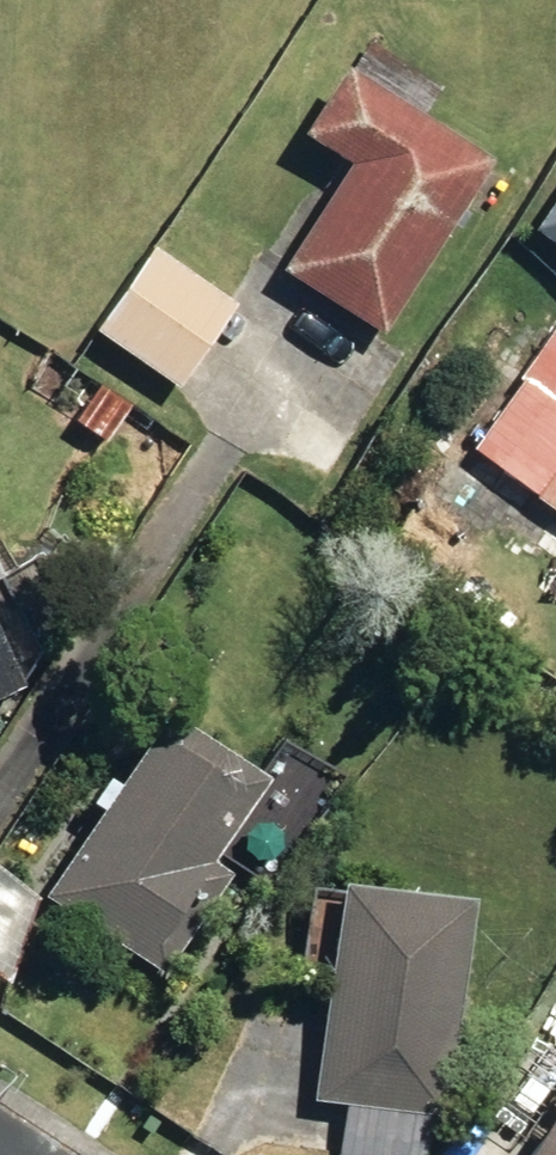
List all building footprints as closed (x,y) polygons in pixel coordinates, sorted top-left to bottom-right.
[(273,273),(370,336),(481,163),(417,121),(437,88),(372,46),(351,79),(334,68),(291,137),(341,168),(273,273)] [(555,252),(555,177),(521,229),(555,252)] [(104,327),(188,389),(249,307),(165,245),(104,327)] [(551,399),(555,392),(555,320),(554,318),(516,374),(551,399)] [(63,419),(97,443),(122,406),(88,383),(63,419)] [(544,486),(555,469),(555,450),(555,449),(534,479),(544,486)] [(19,564),(0,527),(0,574),(19,564)] [(38,676),(0,601),(0,695),(38,676)] [(37,898),(156,973),(216,879),(196,866),(248,782),(149,720),(37,898)] [(422,1117),(432,1118),(453,902),(327,889),(306,1099),(336,1102),(330,1154),(419,1154),(422,1117)] [(517,1045),(474,1113),(521,1144),(514,1154),(555,1154),(555,1070),(517,1045)]
